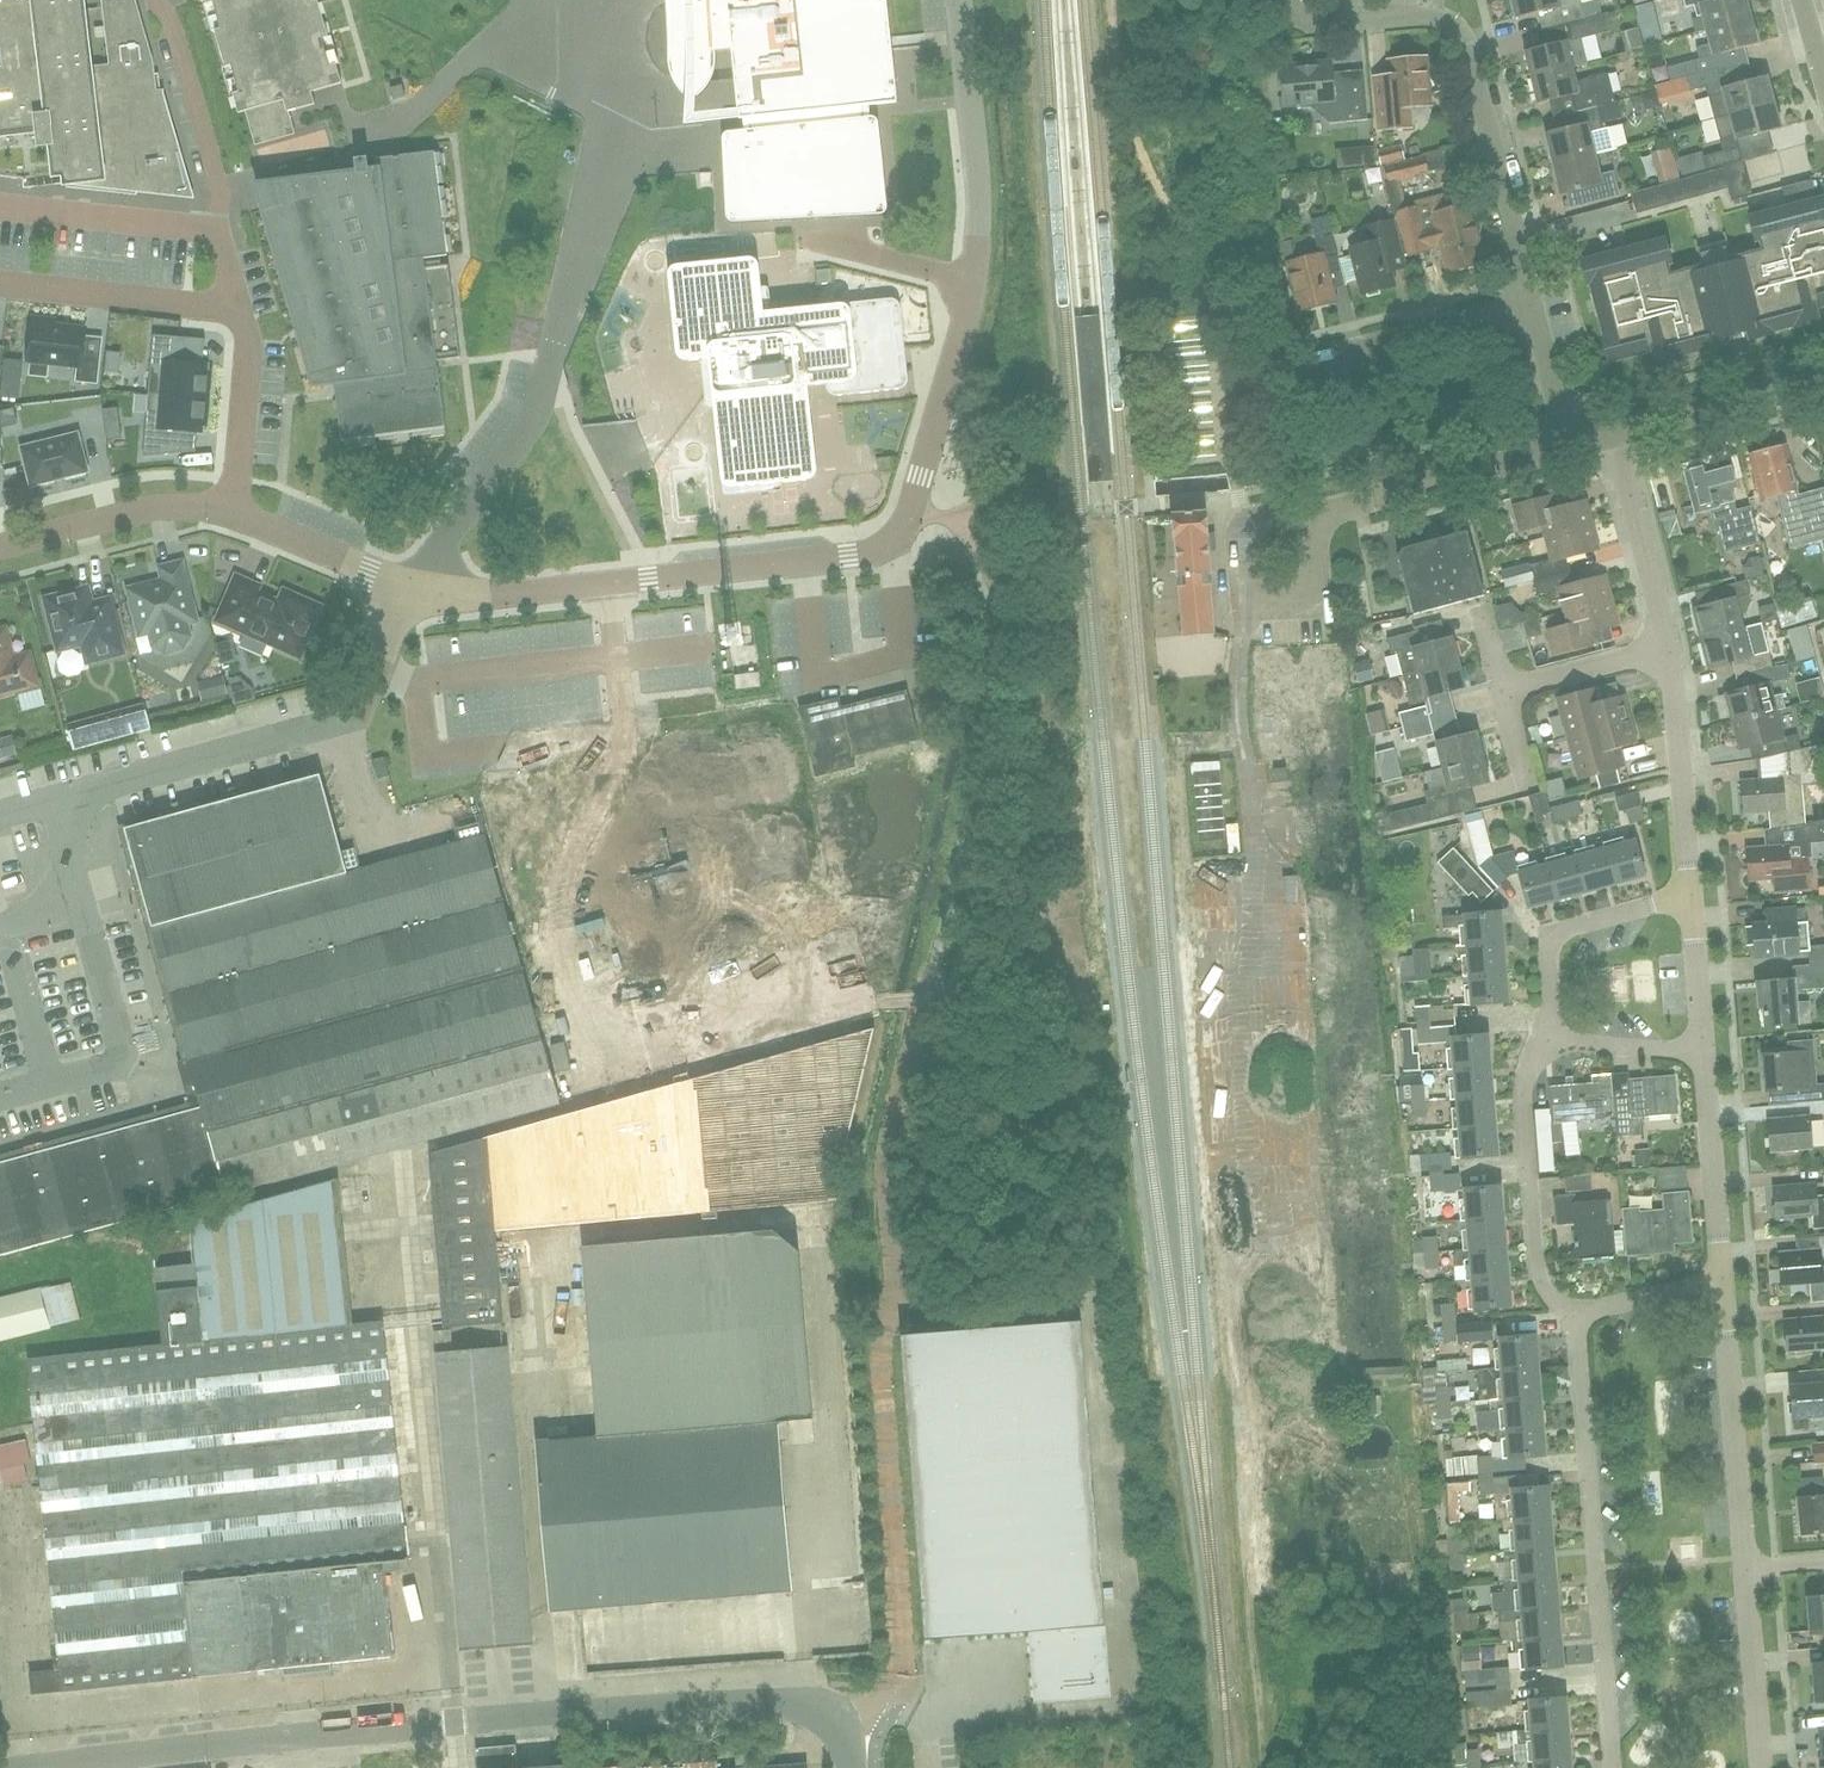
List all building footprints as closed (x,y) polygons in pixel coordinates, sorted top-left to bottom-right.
[(25,179),(25,173),(43,171),(65,169),(66,184),(194,198),(162,90),(158,90),(154,61),(135,0),(101,0),(109,64),(91,66),(83,0),(0,0),(0,177),(25,179)] [(239,113),(246,111),(256,145),(296,134),(289,112),(315,104),(312,92),(342,83),(318,0),(206,0),(239,113)] [(887,104),(898,103),(887,0),(666,0),(667,15),(668,37),(669,59),(671,75),(678,89),(689,100),(690,99),(693,100),(694,100),(704,91),(712,80),(716,66),(716,52),(733,50),(737,102),(739,120),(742,120),(743,132),(729,134),(725,136),(723,141),(727,216),(729,221),(735,223),(881,215),(885,213),(887,207),(878,125),(876,120),(870,119),(869,106),(887,104)] [(1566,23),(1584,19),(1579,0),(1512,0),(1516,18),(1548,10),(1552,27),(1566,23)] [(1751,16),(1747,0),(1685,0),(1687,7),(1696,5),(1699,15),(1704,14),(1708,28),(1751,16)] [(1584,19),(1566,23),(1570,40),(1524,51),(1530,77),(1572,67),(1587,64),(1581,39),(1612,31),(1607,13),(1584,19)] [(1717,53),(1743,46),(1759,42),(1751,16),(1708,28),(1712,41),(1698,45),(1701,58),(1669,67),(1672,81),(1673,80),(1674,83),(1722,70),(1717,53)] [(1388,60),(1390,74),(1374,75),(1379,129),(1412,126),(1410,106),(1431,104),(1427,57),(1388,60)] [(1331,122),(1368,119),(1364,80),(1340,82),(1333,76),(1331,60),(1281,64),(1284,106),(1297,105),(1297,109),(1301,108),(1301,107),(1312,106),(1331,122)] [(1572,67),(1530,77),(1537,103),(1571,95),(1575,112),(1598,106),(1616,102),(1609,73),(1575,81),(1572,67)] [(1677,93),(1691,89),(1691,90),(1705,86),(1714,118),(1775,101),(1768,75),(1726,86),(1722,70),(1674,83),(1677,93)] [(402,85),(390,88),(394,100),(406,97),(402,85)] [(1739,139),(1782,127),(1775,101),(1714,118),(1723,150),(1704,156),(1709,170),(1745,159),(1739,139)] [(1598,106),(1575,112),(1569,114),(1572,127),(1544,134),(1551,164),(1595,154),(1595,155),(1614,150),(1609,128),(1604,130),(1598,106)] [(1401,144),(1377,150),(1381,166),(1405,160),(1401,144)] [(1657,151),(1666,183),(1685,178),(1676,145),(1657,151)] [(1373,147),(1356,148),(1358,167),(1375,165),(1373,147)] [(295,201),(266,209),(315,377),(331,372),(334,381),(341,442),(446,429),(437,361),(461,358),(449,265),(441,266),(440,257),(448,256),(435,151),(375,159),(377,170),(370,171),(368,157),(355,159),(356,173),(289,182),(295,201)] [(1551,164),(1559,195),(1588,188),(1591,203),(1619,196),(1613,171),(1599,175),(1595,155),(1595,154),(1551,164)] [(1406,209),(1399,180),(1427,173),(1423,158),(1386,167),(1390,182),(1386,183),(1394,216),(1399,215),(1409,255),(1428,250),(1427,246),(1440,242),(1448,272),(1485,262),(1470,204),(1465,205),(1461,191),(1415,202),(1416,207),(1406,209)] [(1711,172),(1717,192),(1728,189),(1722,169),(1711,172)] [(1701,196),(1717,192),(1711,172),(1695,176),(1701,196)] [(1701,196),(1695,176),(1679,180),(1685,201),(1701,196)] [(1669,205),(1685,201),(1679,180),(1663,185),(1669,205)] [(1669,205),(1663,185),(1647,189),(1653,210),(1669,205)] [(1653,210),(1647,189),(1631,194),(1637,214),(1653,210)] [(1817,322),(1812,303),(1819,301),(1820,307),(1823,306),(1823,199),(1750,218),(1756,240),(1758,240),(1761,250),(1751,252),(1750,249),(1728,255),(1731,265),(1704,272),(1702,262),(1679,268),(1680,271),(1670,273),(1668,263),(1670,263),(1665,240),(1582,262),(1588,285),(1591,284),(1593,293),(1590,294),(1596,317),(1599,316),(1605,339),(1602,339),(1608,362),(1646,352),(1645,347),(1652,345),(1657,364),(1679,358),(1678,356),(1701,350),(1702,352),(1724,347),(1722,337),(1747,330),(1750,340),(1772,334),(1771,331),(1794,325),(1795,328),(1817,322)] [(1350,248),(1352,256),(1340,259),(1346,284),(1359,280),(1362,294),(1395,285),(1391,272),(1408,268),(1395,219),(1366,226),(1369,238),(1372,237),(1374,242),(1350,248)] [(1326,266),(1339,262),(1331,229),(1316,233),(1321,253),(1287,262),(1300,310),(1335,301),(1326,266)] [(672,270),(670,272),(669,274),(669,276),(677,351),(678,353),(679,356),(681,358),(684,359),(686,360),(710,358),(723,478),(724,481),(726,483),(728,485),(730,486),(733,486),(809,478),(811,477),(813,476),(814,474),(815,472),(816,470),(815,466),(807,385),(828,383),(828,389),(829,390),(830,392),(831,393),(833,393),(835,394),(836,394),(900,387),(902,387),(903,386),(904,385),(905,384),(906,382),(906,381),(906,379),(899,308),(899,306),(898,304),(897,303),(896,302),(895,301),(893,300),(892,300),(890,300),(762,313),(757,268),(757,266),(757,265),(756,263),(755,262),(754,260),(752,260),(751,259),(749,259),(747,259),(678,267),(676,267),(674,268),(672,270)] [(82,358),(84,336),(85,329),(54,326),(55,320),(32,317),(28,361),(78,366),(77,381),(96,383),(99,360),(82,358)] [(160,395),(209,399),(212,372),(207,371),(208,365),(203,365),(182,363),(184,339),(184,338),(153,335),(150,374),(161,375),(160,395)] [(108,353),(106,370),(118,371),(120,354),(108,353)] [(177,430),(198,432),(202,432),(203,426),(207,426),(209,399),(160,395),(158,415),(147,414),(143,457),(175,454),(177,430)] [(1692,395),(1672,398),(1674,412),(1695,409),(1692,395)] [(0,413),(0,415),(3,427),(17,424),(13,409),(0,413)] [(120,437),(118,420),(106,422),(108,438),(120,437)] [(85,431),(29,444),(38,482),(95,469),(85,431)] [(1797,497),(1795,491),(1797,490),(1785,445),(1750,455),(1761,499),(1781,494),(1783,502),(1779,503),(1791,548),(1821,540),(1823,550),(1823,490),(1797,497)] [(1734,485),(1728,463),(1708,468),(1707,466),(1686,472),(1696,512),(1710,508),(1715,527),(1718,526),(1725,552),(1760,543),(1750,506),(1736,510),(1730,487),(1734,485)] [(1521,533),(1543,527),(1546,536),(1590,524),(1584,502),(1554,510),(1550,495),(1513,505),(1521,533)] [(1184,635),(1214,633),(1209,573),(1211,572),(1205,512),(1172,515),(1184,635)] [(1596,549),(1590,524),(1546,536),(1552,560),(1530,566),(1529,564),(1501,571),(1505,588),(1534,580),(1570,571),(1566,557),(1596,549)] [(1449,605),(1484,596),(1467,532),(1432,541),(1449,605)] [(1414,615),(1449,605),(1432,541),(1403,549),(1399,558),(1414,615)] [(153,583),(130,589),(139,627),(149,625),(155,644),(165,651),(183,646),(189,636),(188,629),(186,622),(196,619),(181,563),(161,568),(165,583),(154,586),(153,583)] [(1562,600),(1565,611),(1610,600),(1604,577),(1574,585),(1570,571),(1534,580),(1505,588),(1501,589),(1505,604),(1547,593),(1549,603),(1562,600)] [(237,577),(218,620),(243,630),(252,627),(271,635),(275,644),(293,652),(302,649),(318,614),(314,605),(285,592),(279,603),(255,593),(258,587),(237,577)] [(1694,609),(1702,640),(1761,625),(1761,624),(1743,629),(1739,615),(1746,613),(1751,602),(1749,596),(1750,595),(1746,581),(1720,588),(1723,601),(1694,609)] [(124,653),(113,609),(109,596),(91,601),(89,592),(88,588),(62,594),(46,599),(59,650),(83,644),(88,662),(124,653)] [(1610,600),(1565,611),(1569,624),(1545,630),(1552,656),(1590,646),(1586,632),(1616,624),(1610,600)] [(1513,645),(1532,643),(1529,625),(1511,627),(1513,645)] [(1745,675),(1750,674),(1773,668),(1761,625),(1702,640),(1709,668),(1741,660),(1745,675)] [(1391,653),(1397,652),(1403,677),(1458,662),(1452,637),(1418,646),(1414,632),(1387,639),(1391,653)] [(21,689),(20,685),(35,681),(33,671),(28,654),(12,659),(7,636),(0,638),(0,694),(21,689)] [(237,662),(232,641),(216,645),(221,666),(237,662)] [(1403,677),(1410,705),(1426,701),(1426,698),(1465,688),(1458,662),(1403,677)] [(1726,694),(1727,697),(1720,698),(1725,716),(1731,715),(1733,721),(1786,708),(1782,694),(1774,697),(1770,683),(1783,680),(1780,666),(1773,668),(1750,674),(1753,688),(1726,694)] [(759,673),(735,676),(736,689),(760,686),(759,673)] [(1585,691),(1558,699),(1568,736),(1631,719),(1625,696),(1601,702),(1597,688),(1585,691)] [(852,757),(919,740),(907,691),(840,707),(838,698),(799,708),(816,777),(855,767),(852,757)] [(117,711),(124,737),(152,729),(145,703),(117,711)] [(1402,727),(1431,720),(1427,706),(1399,713),(1402,727)] [(1789,753),(1790,764),(1816,759),(1815,745),(1800,748),(1797,735),(1784,738),(1778,711),(1786,709),(1786,708),(1733,721),(1740,749),(1767,742),(1771,758),(1789,753)] [(1631,719),(1568,736),(1579,779),(1596,775),(1599,789),(1620,783),(1616,769),(1619,768),(1613,750),(1637,743),(1631,719)] [(1431,720),(1402,727),(1406,743),(1435,735),(1431,720)] [(1476,732),(1435,742),(1442,768),(1483,757),(1476,732)] [(1227,738),(1207,744),(1210,756),(1231,751),(1227,738)] [(1489,783),(1483,757),(1442,768),(1424,772),(1433,805),(1423,808),(1427,822),(1455,815),(1450,796),(1450,793),(1489,783)] [(1796,836),(1823,834),(1823,821),(1804,823),(1801,784),(1793,785),(1793,777),(1817,774),(1816,759),(1790,764),(1791,775),(1782,776),(1782,778),(1741,782),(1744,815),(1769,812),(1770,831),(1796,828),(1796,836)] [(1275,781),(1287,780),(1286,768),(1273,769),(1275,781)] [(226,1194),(559,1102),(484,834),(348,873),(321,774),(125,829),(189,1059),(226,1194)] [(1220,776),(1198,778),(1203,840),(1225,838),(1220,776)] [(27,802),(23,781),(0,785),(0,806),(27,802)] [(1547,809),(1549,809),(1545,792),(1540,793),(1530,796),(1529,797),(1534,817),(1549,813),(1547,809)] [(1563,805),(1566,819),(1581,815),(1578,801),(1563,805)] [(1566,819),(1563,805),(1549,809),(1547,809),(1549,813),(1552,823),(1566,819)] [(1641,807),(1633,809),(1626,811),(1630,825),(1645,820),(1641,807)] [(1796,836),(1797,844),(1788,845),(1788,846),(1748,849),(1750,882),(1775,880),(1776,894),(1810,891),(1808,860),(1806,844),(1823,842),(1823,834),(1796,836)] [(1603,845),(1615,886),(1645,877),(1635,844),(1625,847),(1623,840),(1603,845)] [(1615,886),(1603,845),(1605,852),(1596,855),(1594,848),(1575,853),(1575,854),(1586,894),(1615,886)] [(1561,850),(1563,856),(1546,861),(1557,902),(1586,894),(1575,854),(1575,853),(1573,847),(1561,850)] [(1467,895),(1471,892),(1480,902),(1492,891),(1454,848),(1437,863),(1467,895)] [(1487,877),(1496,888),(1508,877),(1491,857),(1479,868),(1487,877)] [(1557,902),(1546,861),(1544,862),(1546,868),(1537,871),(1535,864),(1517,869),(1519,875),(1518,876),(1528,911),(1557,902)] [(1804,908),(1766,911),(1767,925),(1753,926),(1753,929),(1747,929),(1748,947),(1755,947),(1756,960),(1800,956),(1799,953),(1808,952),(1809,964),(1823,963),(1823,945),(1810,946),(1808,923),(1805,923),(1804,908)] [(1498,912),(1464,915),(1443,916),(1443,928),(1454,928),(1459,927),(1461,947),(1501,943),(1498,912)] [(1504,973),(1501,943),(1461,947),(1456,947),(1457,960),(1461,959),(1463,977),(1470,976),(1504,973)] [(1402,981),(1417,980),(1415,956),(1401,957),(1402,981)] [(1823,988),(1823,963),(1809,964),(1797,965),(1798,979),(1757,983),(1760,1009),(1765,1009),(1766,1028),(1799,1025),(1798,1024),(1811,1023),(1809,1003),(1794,1004),(1793,991),(1823,988)] [(1504,973),(1470,976),(1471,987),(1463,987),(1465,1005),(1473,1005),(1473,1007),(1507,1004),(1504,973)] [(1403,1023),(1433,1022),(1455,1020),(1453,1005),(1429,1006),(1427,980),(1402,982),(1404,1007),(1402,1008),(1403,1023)] [(635,986),(637,1016),(684,1013),(683,983),(635,986)] [(1448,1070),(1490,1066),(1487,1035),(1456,1038),(1455,1024),(1417,1028),(1418,1046),(1445,1043),(1448,1070)] [(836,1179),(873,1028),(427,1154),(443,1328),(503,1323),(494,1232),(838,1200),(836,1179)] [(1401,1030),(1403,1072),(1420,1071),(1419,1053),(1413,1053),(1412,1030),(1401,1030)] [(1823,1101),(1823,1084),(1812,1085),(1808,1043),(1790,1045),(1791,1054),(1763,1057),(1767,1092),(1793,1090),(1794,1103),(1819,1101),(1823,1101)] [(636,1054),(605,1066),(615,1093),(646,1081),(636,1054)] [(189,1059),(177,1062),(189,1103),(0,1155),(0,1257),(226,1194),(189,1059)] [(1490,1066),(1448,1070),(1448,1071),(1455,1070),(1456,1079),(1448,1080),(1450,1099),(1457,1099),(1493,1096),(1490,1066)] [(1604,1100),(1613,1099),(1612,1075),(1593,1077),(1593,1084),(1549,1087),(1551,1124),(1606,1120),(1604,1100)] [(1630,1098),(1614,1099),(1616,1138),(1643,1137),(1642,1118),(1678,1115),(1675,1077),(1628,1080),(1630,1098)] [(1410,1086),(1410,1103),(1425,1102),(1424,1085),(1410,1086)] [(1493,1096),(1457,1099),(1458,1110),(1451,1111),(1453,1129),(1459,1129),(1459,1130),(1496,1126),(1493,1096)] [(1425,1102),(1410,1103),(1411,1118),(1427,1117),(1425,1102)] [(1771,1152),(1812,1149),(1809,1116),(1768,1119),(1771,1152)] [(1496,1126),(1459,1130),(1461,1140),(1455,1141),(1456,1158),(1461,1158),(1462,1160),(1499,1157),(1496,1126)] [(1429,1176),(1444,1175),(1442,1154),(1428,1154),(1429,1176)] [(1673,1245),(1693,1243),(1685,1167),(1658,1170),(1660,1197),(1668,1196),(1670,1211),(1638,1214),(1637,1209),(1623,1211),(1625,1231),(1627,1252),(1628,1258),(1674,1253),(1673,1245)] [(1430,1193),(1461,1190),(1459,1174),(1444,1175),(1429,1176),(1430,1193)] [(398,1560),(408,1559),(382,1320),(352,1323),(336,1178),(151,1231),(163,1343),(27,1358),(60,1670),(29,1673),(32,1695),(393,1656),(384,1573),(399,1571),(398,1560)] [(1816,1196),(1815,1185),(1774,1188),(1777,1222),(1812,1219),(1813,1230),(1823,1229),(1823,1196),(1816,1196)] [(1461,1221),(1503,1217),(1500,1187),(1465,1190),(1466,1200),(1459,1200),(1461,1221)] [(1627,1252),(1625,1231),(1611,1232),(1608,1200),(1575,1203),(1574,1197),(1554,1199),(1556,1224),(1579,1222),(1580,1229),(1577,1229),(1579,1259),(1613,1256),(1613,1253),(1627,1252)] [(1464,1250),(1506,1246),(1503,1217),(1461,1221),(1456,1221),(1457,1232),(1462,1232),(1464,1250)] [(776,1422),(813,1419),(799,1252),(773,1231),(581,1247),(598,1438),(537,1443),(551,1610),(791,1590),(776,1422)] [(1414,1254),(1438,1251),(1437,1236),(1413,1239),(1414,1254)] [(1466,1280),(1509,1276),(1506,1246),(1464,1250),(1454,1251),(1455,1266),(1465,1266),(1466,1280)] [(1822,1267),(1821,1250),(1779,1254),(1782,1287),(1823,1284),(1823,1282),(1823,1267),(1822,1267)] [(1438,1251),(1414,1254),(1416,1270),(1439,1268),(1438,1251)] [(1509,1276),(1466,1280),(1462,1280),(1463,1292),(1468,1292),(1469,1310),(1512,1306),(1509,1276)] [(40,1290),(40,1289),(0,1299),(0,1340),(80,1320),(71,1282),(40,1290)] [(1433,1318),(1441,1317),(1443,1330),(1457,1329),(1455,1303),(1432,1305),(1433,1318)] [(1785,1320),(1788,1354),(1823,1351),(1823,1317),(1785,1320)] [(1034,1703),(1111,1697),(1080,1321),(900,1335),(924,1641),(1029,1633),(1034,1703)] [(1458,1342),(1493,1339),(1492,1321),(1457,1324),(1458,1342)] [(1444,1343),(1458,1342),(1457,1329),(1443,1330),(1444,1343)] [(1495,1349),(1497,1369),(1537,1365),(1535,1334),(1500,1337),(1501,1348),(1495,1349)] [(531,1645),(532,1645),(507,1347),(436,1353),(461,1651),(462,1651),(462,1650),(531,1644),(531,1645)] [(1540,1395),(1537,1365),(1497,1369),(1476,1371),(1479,1401),(1540,1395)] [(1427,1403),(1436,1403),(1451,1402),(1449,1387),(1435,1388),(1435,1380),(1433,1380),(1432,1374),(1422,1375),(1422,1381),(1423,1391),(1425,1391),(1427,1403)] [(1790,1387),(1792,1403),(1788,1404),(1789,1416),(1793,1416),(1793,1420),(1823,1417),(1823,1384),(1790,1387)] [(1479,1401),(1482,1401),(1482,1412),(1500,1410),(1501,1429),(1543,1425),(1540,1395),(1479,1401)] [(1452,1419),(1451,1402),(1436,1403),(1438,1419),(1452,1419)] [(1527,1471),(1526,1458),(1546,1456),(1543,1425),(1501,1429),(1496,1429),(1497,1440),(1502,1440),(1504,1457),(1509,1456),(1509,1458),(1492,1459),(1491,1456),(1477,1457),(1445,1459),(1446,1475),(1452,1475),(1452,1477),(1479,1474),(1493,1473),(1527,1471)] [(1823,1464),(1823,1442),(1812,1443),(1814,1465),(1823,1464)] [(1517,1476),(1479,1478),(1481,1495),(1513,1493),(1514,1500),(1507,1501),(1509,1520),(1550,1517),(1548,1486),(1518,1488),(1517,1476)] [(1445,1482),(1449,1524),(1460,1523),(1457,1493),(1471,1492),(1470,1480),(1445,1482)] [(1799,1498),(1802,1535),(1823,1533),(1823,1495),(1799,1498)] [(1553,1547),(1550,1517),(1509,1520),(1509,1521),(1504,1521),(1504,1531),(1509,1531),(1511,1550),(1553,1547)] [(1464,1555),(1463,1539),(1447,1540),(1449,1556),(1464,1555)] [(1505,1562),(1503,1562),(1504,1581),(1555,1576),(1553,1547),(1511,1550),(1504,1551),(1505,1562)] [(1464,1555),(1449,1556),(1450,1572),(1466,1570),(1464,1555)] [(1515,1591),(1516,1610),(1558,1606),(1555,1576),(1504,1581),(1504,1582),(1505,1582),(1506,1592),(1515,1591)] [(1807,1597),(1810,1634),(1823,1633),(1823,1596),(1807,1597)] [(1453,1600),(1454,1615),(1468,1614),(1467,1599),(1453,1600)] [(1517,1621),(1519,1639),(1560,1636),(1558,1606),(1516,1610),(1499,1611),(1499,1623),(1506,1622),(1517,1621)] [(1455,1631),(1469,1630),(1479,1629),(1478,1613),(1468,1614),(1454,1615),(1455,1631)] [(1563,1667),(1560,1636),(1519,1639),(1519,1640),(1525,1640),(1526,1650),(1519,1651),(1521,1668),(1528,1668),(1528,1670),(1563,1667)] [(1823,1701),(1823,1663),(1812,1664),(1816,1702),(1823,1701)] [(1496,1687),(1510,1686),(1509,1667),(1494,1668),(1494,1669),(1464,1671),(1466,1687),(1496,1685),(1496,1687)] [(1467,1709),(1512,1705),(1510,1686),(1496,1687),(1496,1690),(1466,1693),(1467,1709)] [(1530,1699),(1530,1700),(1516,1701),(1518,1713),(1525,1712),(1526,1730),(1526,1731),(1567,1727),(1565,1696),(1530,1699)] [(1526,1731),(1526,1730),(1517,1731),(1518,1744),(1527,1743),(1528,1761),(1570,1757),(1567,1727),(1526,1731)] [(1467,1765),(1481,1763),(1480,1749),(1467,1750),(1466,1743),(1454,1744),(1456,1765),(1467,1765)] [(516,1745),(475,1749),(476,1759),(477,1767),(517,1767),(516,1745)] [(1570,1757),(1528,1761),(1529,1761),(1523,1762),(1523,1767),(1571,1767),(1570,1757)]
